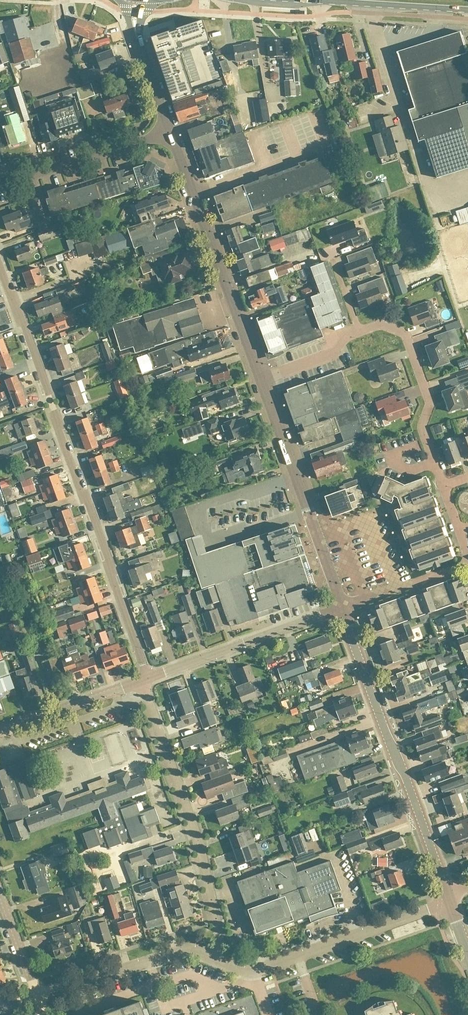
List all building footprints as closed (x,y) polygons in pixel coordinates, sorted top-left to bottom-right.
[(24,18),(3,24),(8,43),(29,36),(24,18)] [(82,36),(88,23),(77,19),(77,20),(73,18),(69,25),(74,27),(72,32),(82,36)] [(156,42),(152,43),(157,59),(160,58),(162,63),(159,64),(161,72),(164,71),(166,76),(163,77),(166,85),(169,84),(170,89),(168,90),(170,98),(174,97),(176,102),(191,96),(175,49),(178,49),(178,50),(208,40),(209,43),(209,42),(202,21),(176,30),(176,31),(170,33),(169,32),(154,37),(156,42)] [(88,22),(88,23),(82,36),(93,41),(95,35),(100,37),(103,30),(98,28),(94,26),(95,25),(88,22)] [(461,35),(460,32),(457,33),(457,38),(431,46),(428,43),(427,43),(427,45),(420,48),(419,46),(418,46),(417,48),(401,54),(399,52),(396,53),(396,55),(397,55),(414,109),(407,111),(417,143),(424,141),(435,179),(467,169),(467,54),(462,34),(461,35)] [(356,65),(355,60),(349,35),(335,38),(341,63),(351,61),(352,66),(356,81),(368,78),(372,94),(382,92),(377,70),(367,73),(365,63),(356,65)] [(29,37),(9,43),(15,64),(35,58),(29,37)] [(322,37),(310,41),(316,64),(316,66),(323,64),(327,78),(328,84),(339,81),(337,75),(334,62),(331,52),(326,53),(322,37)] [(281,41),(269,42),(270,58),(281,57),(282,69),(292,69),(289,41),(281,42),(281,41)] [(245,46),(233,48),(235,56),(234,56),(236,63),(251,60),(252,67),(258,66),(257,59),(258,59),(255,43),(245,44),(245,46)] [(101,73),(101,70),(116,65),(111,50),(110,50),(111,51),(100,55),(96,57),(98,62),(92,64),(94,70),(80,75),(83,85),(103,78),(103,77),(102,77),(101,73)] [(273,72),(282,70),(280,60),(271,62),(273,72)] [(225,61),(218,63),(222,74),(229,71),(225,61)] [(292,81),(284,82),(285,98),(295,97),(294,81),(292,81)] [(76,93),(79,102),(94,97),(89,85),(75,90),(76,93)] [(220,88),(220,89),(173,105),(179,122),(189,119),(189,121),(198,118),(198,117),(207,114),(204,106),(210,104),(209,101),(223,97),(223,96),(229,94),(226,86),(220,88)] [(11,126),(5,128),(11,146),(12,145),(12,147),(18,145),(18,143),(24,141),(19,124),(29,121),(18,87),(8,90),(16,115),(8,118),(11,126)] [(28,104),(33,102),(30,92),(24,95),(28,104)] [(125,116),(122,109),(131,106),(130,104),(131,103),(130,99),(128,99),(126,93),(102,102),(106,114),(112,112),(115,120),(125,116)] [(53,105),(46,107),(56,140),(69,136),(69,137),(69,136),(71,135),(72,136),(72,135),(84,131),(74,99),(67,101),(53,105)] [(233,105),(222,109),(225,116),(235,112),(233,105)] [(47,111),(36,115),(39,126),(39,127),(40,131),(39,131),(40,137),(42,136),(44,144),(57,140),(56,140),(51,123),(47,111)] [(234,116),(225,119),(228,129),(237,126),(234,116)] [(390,117),(374,123),(385,157),(407,150),(399,127),(393,129),(390,117)] [(217,142),(214,133),(210,123),(187,131),(194,150),(217,142)] [(242,133),(217,142),(194,150),(204,179),(226,172),(253,163),(242,133)] [(322,158),(243,187),(243,186),(233,189),(233,190),(213,197),(216,205),(215,205),(220,216),(223,224),(253,213),(253,212),(332,183),(322,158)] [(64,189),(44,195),(44,196),(51,217),(58,215),(60,222),(66,220),(64,213),(128,192),(129,195),(165,184),(165,183),(161,172),(154,168),(155,166),(154,166),(148,163),(146,166),(143,167),(133,170),(104,179),(104,178),(64,190),(64,189)] [(321,195),(332,191),(330,185),(319,190),(321,195)] [(151,214),(153,213),(168,208),(164,195),(154,198),(153,196),(147,198),(147,200),(134,205),(138,218),(133,220),(135,226),(153,220),(151,214)] [(455,212),(459,226),(467,223),(467,208),(455,212)] [(38,220),(36,220),(40,230),(52,226),(48,216),(46,217),(45,212),(36,215),(38,220)] [(20,213),(3,219),(7,232),(19,227),(21,233),(32,229),(28,218),(23,220),(20,213)] [(272,213),(257,217),(260,225),(274,220),(272,213)] [(134,227),(126,229),(104,236),(88,241),(74,246),(78,258),(92,253),(94,260),(133,247),(137,259),(141,258),(186,243),(179,220),(173,222),(173,221),(160,226),(157,219),(153,220),(135,226),(134,227)] [(40,230),(36,232),(40,242),(54,237),(68,233),(65,221),(51,226),(40,230)] [(353,222),(327,231),(332,246),(341,243),(341,242),(344,241),(350,239),(353,248),(368,242),(366,236),(364,230),(356,232),(353,222)] [(263,235),(274,231),(272,224),(260,227),(263,235)] [(257,246),(256,242),(257,241),(254,231),(248,234),(245,225),(224,232),(230,248),(233,255),(234,259),(241,277),(271,265),(267,255),(261,257),(257,246)] [(281,238),(268,243),(271,253),(285,248),(311,238),(307,228),(281,238)] [(26,249),(15,252),(19,263),(32,258),(30,254),(36,252),(33,243),(25,246),(26,249)] [(357,261),(344,266),(349,279),(370,272),(369,267),(376,264),(370,248),(355,254),(357,261)] [(167,252),(138,262),(142,275),(151,272),(151,270),(157,267),(159,273),(163,272),(167,284),(182,280),(181,275),(191,272),(185,254),(169,260),(167,252)] [(61,255),(43,261),(45,267),(56,263),(63,261),(61,255)] [(390,261),(385,262),(387,268),(390,279),(394,290),(397,297),(408,293),(405,286),(401,275),(400,275),(397,265),(392,266),(390,261)] [(340,305),(324,263),(306,270),(316,296),(286,307),(286,308),(258,319),(257,319),(255,319),(258,327),(268,353),(267,354),(272,356),(273,355),(280,352),(287,350),(288,351),(322,338),(319,330),(342,322),(336,307),(340,305)] [(304,263),(293,267),(291,263),(273,269),(277,280),(306,269),(304,263)] [(38,269),(23,274),(28,289),(43,284),(41,277),(49,274),(46,268),(39,271),(38,269)] [(246,280),(242,281),(244,288),(248,287),(248,288),(270,280),(267,272),(245,279),(246,280)] [(368,291),(355,296),(360,309),(381,302),(379,297),(387,294),(381,278),(366,284),(368,291)] [(70,285),(55,291),(58,297),(72,291),(70,285)] [(312,286),(299,291),(303,300),(315,296),(312,286)] [(256,295),(248,298),(252,309),(269,303),(267,297),(273,295),(277,306),(287,302),(282,287),(274,291),(273,287),(270,288),(265,287),(264,290),(255,293),(256,295)] [(44,302),(44,303),(34,306),(38,317),(51,312),(52,317),(63,313),(58,297),(44,302)] [(204,332),(199,316),(194,300),(174,306),(174,307),(139,318),(138,314),(122,319),(105,324),(107,330),(113,328),(120,352),(133,348),(135,354),(154,348),(153,348),(204,332)] [(430,302),(407,310),(413,327),(423,323),(426,329),(438,324),(430,302)] [(54,322),(42,327),(45,336),(68,328),(65,320),(70,319),(68,312),(53,318),(54,322)] [(87,328),(80,330),(81,333),(83,337),(89,333),(87,328)] [(436,344),(425,348),(433,369),(435,368),(446,364),(448,363),(443,349),(451,346),(450,343),(458,340),(454,330),(446,333),(434,337),(436,344)] [(162,349),(147,355),(153,370),(168,365),(188,358),(190,363),(221,352),(216,339),(215,339),(212,332),(203,335),(181,342),(162,349)] [(54,361),(66,356),(62,345),(60,340),(50,344),(52,348),(50,349),(54,361)] [(103,355),(109,352),(106,342),(99,345),(103,355)] [(120,360),(130,357),(128,350),(118,354),(120,360)] [(7,354),(0,357),(0,368),(2,372),(12,368),(7,354)] [(105,364),(113,361),(110,354),(103,356),(105,364)] [(66,356),(54,361),(58,373),(60,372),(62,377),(72,374),(70,368),(71,368),(66,356)] [(385,367),(382,359),(367,364),(372,378),(378,376),(380,384),(388,381),(392,383),(393,379),(399,377),(397,373),(399,370),(395,368),(394,364),(385,367)] [(107,373),(116,369),(113,361),(104,364),(107,373)] [(224,365),(199,374),(202,384),(212,381),(213,384),(229,379),(224,365)] [(163,379),(173,376),(170,368),(154,373),(157,381),(163,379)] [(173,376),(163,379),(165,386),(196,377),(194,369),(173,376)] [(110,373),(113,383),(121,380),(117,370),(110,373)] [(288,395),(285,400),(295,427),(294,427),(295,428),(297,427),(299,434),(297,434),(297,435),(299,435),(303,447),(304,447),(304,446),(307,445),(340,434),(343,443),(351,440),(363,436),(357,419),(354,410),(340,371),(286,391),(288,395)] [(67,398),(80,394),(76,382),(75,382),(73,377),(64,381),(65,386),(63,387),(67,398)] [(4,393),(0,394),(0,400),(21,392),(16,378),(5,382),(9,391),(4,393)] [(462,391),(457,378),(444,383),(447,390),(441,393),(449,413),(461,408),(463,411),(467,409),(467,399),(465,391),(462,391)] [(228,388),(215,392),(186,402),(190,417),(193,416),(195,423),(208,418),(205,410),(220,405),(221,409),(238,403),(233,390),(229,392),(228,388)] [(417,389),(406,391),(408,405),(419,403),(417,389)] [(0,400),(0,405),(7,403),(8,405),(13,403),(16,409),(27,405),(21,392),(0,400)] [(357,393),(353,396),(353,401),(356,404),(360,404),(364,401),(364,397),(361,393),(357,393)] [(80,394),(67,398),(72,410),(74,409),(76,414),(85,411),(83,406),(84,405),(80,394)] [(390,398),(375,404),(380,416),(386,414),(388,422),(401,418),(402,421),(409,418),(408,415),(409,415),(404,401),(393,406),(390,398)] [(145,414),(144,408),(139,410),(137,403),(134,404),(138,416),(145,414)] [(362,407),(354,410),(357,419),(365,416),(362,407)] [(32,419),(21,423),(13,426),(18,440),(27,437),(37,433),(32,419)] [(92,433),(90,428),(87,419),(76,423),(81,437),(92,433)] [(216,419),(206,422),(211,436),(221,433),(222,437),(225,436),(227,444),(236,441),(235,438),(244,435),(244,433),(248,432),(245,423),(243,424),(241,420),(235,422),(235,420),(221,425),(221,426),(219,426),(216,419)] [(13,430),(9,422),(1,425),(4,433),(13,430)] [(442,433),(440,426),(432,429),(434,436),(442,433)] [(106,434),(104,429),(97,431),(92,433),(81,437),(86,451),(97,447),(93,437),(98,435),(98,436),(106,434)] [(459,441),(457,436),(451,438),(453,443),(442,447),(449,466),(450,465),(451,468),(460,465),(459,462),(460,462),(456,450),(462,448),(459,441)] [(459,441),(462,448),(466,460),(467,459),(467,437),(459,441)] [(112,439),(100,443),(103,450),(115,445),(112,439)] [(349,471),(346,465),(342,452),(354,447),(352,440),(322,451),(325,457),(311,462),(318,481),(341,472),(342,473),(349,471)] [(29,459),(48,453),(44,441),(30,446),(31,451),(26,452),(29,459)] [(10,447),(13,454),(25,450),(23,443),(10,447)] [(256,451),(239,456),(239,457),(231,460),(234,470),(236,470),(237,472),(244,469),(243,468),(258,463),(257,460),(259,459),(256,451)] [(48,453),(29,459),(31,466),(37,465),(38,469),(52,464),(48,453)] [(208,469),(228,462),(226,455),(206,462),(208,469)] [(94,474),(105,470),(100,456),(89,460),(94,474)] [(236,470),(234,470),(226,473),(229,483),(237,480),(236,478),(246,475),(246,477),(252,475),(255,476),(256,474),(262,472),(258,463),(243,468),(244,469),(237,472),(236,470)] [(152,466),(139,470),(142,478),(154,474),(152,466)] [(110,484),(105,470),(94,474),(99,488),(110,484)] [(20,482),(35,477),(32,471),(18,476),(20,482)] [(41,494),(60,487),(56,475),(42,480),(44,485),(39,487),(41,494)] [(378,478),(372,492),(377,494),(376,496),(375,495),(374,496),(391,503),(394,497),(397,498),(401,509),(395,512),(395,511),(395,512),(413,561),(415,560),(419,571),(423,569),(423,570),(433,566),(434,569),(439,567),(438,564),(448,561),(448,560),(452,559),(448,548),(450,547),(425,478),(424,478),(425,478),(403,486),(383,477),(383,478),(384,478),(383,480),(378,478)] [(24,495),(35,491),(31,478),(19,483),(24,495)] [(0,483),(0,485),(1,489),(10,486),(8,480),(0,483)] [(345,490),(324,498),(329,511),(331,518),(339,516),(352,511),(351,507),(364,503),(358,486),(356,481),(343,485),(345,490)] [(116,495),(103,499),(107,511),(133,502),(131,496),(123,499),(121,493),(129,490),(127,484),(124,485),(114,489),(116,495)] [(60,487),(41,494),(44,501),(49,499),(50,503),(64,498),(60,487)] [(211,488),(199,493),(201,500),(213,495),(211,488)] [(107,511),(109,516),(107,516),(107,518),(108,521),(109,522),(111,522),(123,518),(121,512),(128,510),(129,511),(141,507),(139,500),(133,502),(107,511)] [(135,521),(145,517),(145,516),(152,514),(150,507),(143,510),(129,514),(132,522),(135,521)] [(173,519),(185,515),(183,509),(171,513),(173,519)] [(54,528),(73,521),(69,510),(54,515),(56,519),(51,521),(54,528)] [(43,513),(29,518),(32,527),(46,521),(43,513)] [(185,515),(173,519),(175,525),(187,521),(185,515)] [(145,517),(135,521),(137,528),(130,530),(129,529),(115,533),(121,548),(128,545),(130,550),(140,546),(136,535),(146,531),(146,532),(150,530),(147,523),(145,517)] [(73,521),(54,528),(56,535),(61,533),(63,538),(77,532),(73,521)] [(189,527),(187,521),(175,525),(177,531),(189,527)] [(189,527),(177,531),(179,537),(191,533),(189,527)] [(200,557),(193,539),(184,542),(201,591),(214,586),(227,624),(235,621),(237,626),(270,615),(289,608),(290,609),(307,603),(314,601),(310,589),(309,589),(299,557),(298,557),(288,528),(200,557)] [(193,539),(191,533),(179,537),(181,543),(184,542),(193,539)] [(80,544),(75,546),(73,542),(55,549),(57,556),(55,557),(58,565),(85,555),(83,552),(85,551),(86,549),(85,546),(83,545),(81,545),(80,544)] [(44,571),(38,553),(25,558),(30,572),(31,575),(44,571)] [(85,555),(58,565),(66,562),(69,569),(73,567),(75,572),(89,567),(85,555)] [(143,569),(139,558),(138,559),(141,567),(129,571),(134,587),(146,583),(144,576),(142,570),(143,569)] [(64,572),(61,565),(53,568),(56,575),(64,572)] [(78,596),(97,590),(93,578),(79,583),(81,587),(75,589),(78,596)] [(463,591),(461,583),(458,584),(457,582),(456,579),(369,610),(370,613),(370,614),(370,616),(368,617),(371,624),(373,623),(376,632),(464,600),(461,592),(463,591)] [(202,593),(207,607),(219,603),(214,589),(202,593)] [(97,590),(78,596),(80,603),(86,601),(87,606),(101,601),(97,590)] [(139,598),(130,601),(133,608),(141,605),(139,598)] [(187,617),(195,615),(191,601),(182,603),(187,617)] [(161,622),(161,621),(154,602),(146,605),(153,625),(161,622)] [(74,616),(71,607),(52,613),(55,623),(74,616)] [(98,610),(88,614),(92,622),(102,618),(98,610)] [(464,610),(445,617),(452,638),(464,634),(461,624),(467,622),(467,620),(467,614),(467,611),(464,612),(464,610)] [(212,612),(206,614),(201,615),(207,632),(209,632),(210,634),(220,631),(219,628),(221,627),(215,611),(212,612)] [(175,629),(176,629),(172,631),(171,633),(173,638),(175,639),(179,638),(181,644),(194,639),(188,624),(184,612),(171,617),(175,629)] [(81,616),(67,621),(71,632),(85,627),(81,616)] [(22,638),(16,622),(8,625),(14,641),(22,638)] [(67,630),(64,622),(50,626),(55,640),(63,638),(61,632),(67,630)] [(381,656),(411,645),(410,640),(413,639),(407,622),(396,626),(402,642),(394,645),(392,640),(377,646),(381,656)] [(155,627),(147,630),(145,625),(139,627),(141,632),(147,649),(149,649),(150,651),(160,647),(159,644),(161,644),(155,627)] [(109,640),(115,637),(112,631),(106,633),(109,640)] [(103,647),(109,644),(105,633),(99,635),(103,647)] [(467,660),(467,636),(457,640),(465,661),(467,660)] [(34,637),(27,639),(33,656),(40,653),(34,637)] [(306,649),(300,652),(303,660),(309,657),(309,658),(329,651),(329,650),(331,649),(327,638),(324,639),(323,637),(304,644),(306,649)] [(109,646),(116,666),(128,662),(123,648),(118,649),(116,644),(109,646)] [(416,644),(411,645),(381,656),(385,667),(400,661),(399,657),(406,654),(407,656),(419,652),(416,644)] [(65,649),(68,657),(60,660),(66,676),(72,674),(74,681),(86,677),(79,657),(75,646),(65,649)] [(116,666),(109,646),(103,649),(104,654),(100,655),(105,670),(116,666)] [(35,670),(31,660),(29,654),(22,656),(27,673),(35,670)] [(88,660),(86,654),(79,657),(86,677),(97,673),(92,658),(88,660)] [(443,664),(440,655),(433,657),(436,666),(443,664)] [(62,681),(58,667),(55,658),(41,663),(49,686),(50,685),(52,689),(62,685),(61,681),(62,681)] [(312,659),(305,661),(307,670),(314,669),(312,659)] [(8,677),(3,661),(0,662),(0,680),(8,677)] [(281,680),(306,671),(302,661),(277,670),(281,680)] [(415,666),(418,674),(408,678),(406,672),(389,678),(392,687),(394,686),(395,689),(430,677),(428,670),(425,662),(415,666)] [(242,685),(235,688),(241,704),(257,698),(254,690),(262,687),(259,678),(254,680),(248,666),(236,670),(242,685)] [(320,677),(320,676),(317,669),(301,675),(303,682),(307,681),(308,683),(317,680),(321,691),(328,689),(327,686),(342,681),(338,671),(320,677)] [(21,670),(15,672),(24,699),(35,695),(29,677),(24,679),(21,670)] [(118,672),(107,675),(111,686),(122,682),(118,672)] [(430,677),(395,689),(396,690),(392,691),(396,703),(397,702),(398,703),(426,693),(424,686),(430,684),(431,687),(447,681),(443,672),(430,677)] [(4,698),(2,693),(13,689),(9,677),(8,677),(0,680),(0,699),(4,698)] [(209,681),(194,687),(201,705),(216,699),(209,681)] [(459,682),(452,685),(455,692),(462,689),(459,682)] [(169,696),(171,703),(168,704),(172,713),(175,712),(177,718),(179,718),(181,722),(192,717),(191,713),(193,712),(185,690),(183,691),(182,688),(170,692),(171,695),(169,696)] [(447,695),(449,702),(457,699),(454,692),(447,695)] [(317,719),(352,706),(349,698),(343,700),(343,699),(332,703),(333,705),(314,712),(317,719)] [(411,725),(415,735),(423,732),(430,729),(438,726),(441,725),(438,715),(422,721),(421,720),(419,714),(439,707),(436,698),(416,705),(417,707),(402,713),(402,714),(400,716),(402,720),(404,721),(405,721),(407,720),(408,724),(412,723),(413,725),(411,725)] [(320,700),(308,704),(310,711),(322,707),(320,700)] [(208,705),(195,709),(203,729),(216,724),(208,705)] [(352,706),(317,719),(312,721),(316,729),(324,726),(323,724),(338,719),(339,722),(350,718),(349,716),(355,714),(352,706)] [(438,726),(430,729),(423,732),(425,737),(413,741),(417,752),(436,746),(434,742),(442,739),(438,726)] [(220,742),(216,732),(215,728),(180,741),(183,749),(198,744),(200,750),(201,749),(204,756),(214,752),(211,745),(220,742)] [(325,728),(298,738),(300,744),(327,734),(325,728)] [(345,736),(345,739),(335,742),(339,755),(348,751),(347,751),(350,750),(352,756),(362,752),(362,751),(368,748),(362,732),(356,734),(355,733),(345,736)] [(253,742),(245,746),(250,757),(259,752),(253,742)] [(339,755),(335,742),(334,743),(335,743),(296,757),(304,781),(354,763),(352,756),(350,750),(347,751),(348,751),(339,755)] [(437,749),(436,746),(417,752),(421,763),(433,759),(435,764),(450,759),(445,747),(437,749)] [(285,751),(271,756),(274,763),(287,758),(285,751)] [(234,770),(228,772),(226,768),(228,767),(226,760),(223,759),(217,761),(214,754),(194,761),(200,776),(211,772),(214,779),(229,774),(235,772),(234,770)] [(361,766),(346,772),(349,779),(355,777),(356,781),(376,774),(370,757),(359,761),(361,766)] [(30,762),(13,768),(26,801),(35,797),(32,789),(39,787),(30,762)] [(444,763),(422,771),(426,784),(448,775),(444,763)] [(29,814),(26,807),(22,809),(10,774),(5,775),(4,770),(0,771),(0,802),(2,809),(3,809),(9,826),(8,826),(15,843),(28,838),(27,834),(97,809),(102,822),(103,822),(104,827),(96,830),(96,829),(80,835),(86,851),(101,845),(101,844),(104,843),(107,850),(122,844),(122,842),(129,839),(131,844),(152,837),(148,827),(159,823),(154,808),(139,813),(135,803),(120,809),(117,802),(146,791),(141,778),(130,782),(126,772),(114,776),(116,782),(108,785),(107,784),(97,787),(96,785),(92,786),(93,789),(89,790),(90,792),(64,801),(62,793),(48,798),(51,806),(29,814)] [(229,774),(214,779),(201,784),(207,801),(214,798),(214,797),(229,791),(232,799),(247,793),(243,782),(233,786),(229,774),(229,775),(229,774)] [(271,775),(265,777),(268,784),(269,784),(272,793),(280,790),(276,781),(274,782),(271,775)] [(341,776),(331,780),(336,794),(346,790),(341,776)] [(451,781),(437,786),(440,793),(453,788),(451,781)] [(365,785),(350,790),(351,791),(332,798),(336,808),(349,803),(349,802),(354,800),(353,796),(360,794),(364,805),(385,797),(381,786),(367,791),(365,785)] [(454,790),(431,798),(434,805),(444,802),(449,818),(462,813),(454,790)] [(232,806),(215,812),(220,826),(239,819),(236,811),(249,807),(245,795),(230,800),(232,806)] [(276,812),(273,804),(252,813),(254,820),(276,812)] [(372,812),(366,815),(371,830),(378,828),(378,829),(395,822),(389,806),(372,812)] [(467,838),(467,825),(467,820),(453,825),(454,829),(447,832),(451,843),(450,843),(450,844),(467,838)] [(234,851),(247,846),(254,844),(247,825),(238,829),(240,834),(229,838),(234,851)] [(344,845),(360,840),(357,832),(342,838),(344,845)] [(371,852),(384,848),(386,852),(402,846),(398,833),(381,839),(368,844),(371,852)] [(308,853),(301,834),(289,839),(296,857),(308,853)] [(360,840),(344,845),(348,855),(367,848),(364,838),(360,840)] [(450,844),(451,845),(452,845),(456,856),(463,853),(465,857),(467,856),(467,838),(450,844)] [(64,843),(49,848),(53,860),(69,855),(64,843)] [(247,846),(234,851),(238,865),(249,861),(251,867),(261,863),(256,849),(249,852),(247,846)] [(170,848),(153,853),(157,866),(174,861),(170,848)] [(140,851),(128,855),(131,864),(143,861),(140,851)] [(293,853),(277,858),(266,862),(268,867),(279,863),(294,857),(293,853)] [(377,859),(377,867),(387,867),(387,859),(377,859)] [(39,895),(49,892),(43,874),(45,873),(41,861),(21,868),(25,881),(23,882),(26,890),(28,889),(29,891),(36,888),(39,895)] [(136,882),(128,861),(123,863),(131,884),(136,882)] [(293,862),(237,882),(246,909),(245,909),(255,937),(309,917),(311,924),(315,922),(318,921),(325,918),(330,917),(335,916),(338,915),(335,908),(330,895),(341,891),(330,861),(297,873),(293,862)] [(383,869),(373,873),(378,885),(383,883),(386,891),(404,885),(399,872),(386,877),(385,874),(383,869)] [(175,872),(156,877),(159,887),(170,884),(172,889),(166,890),(176,920),(191,915),(190,913),(192,913),(192,912),(191,908),(190,907),(188,907),(182,886),(179,887),(177,881),(178,881),(175,872)] [(109,889),(120,888),(118,875),(107,876),(109,889)] [(141,895),(153,891),(150,883),(138,888),(141,895)] [(80,885),(66,889),(73,910),(86,904),(80,885)] [(52,906),(39,910),(40,913),(44,924),(70,915),(64,896),(50,901),(52,906)] [(111,896),(103,898),(110,921),(118,918),(111,896)] [(164,924),(157,901),(149,903),(149,902),(139,905),(147,929),(164,924)] [(373,913),(379,911),(384,909),(382,904),(377,905),(371,907),(373,913)] [(123,915),(125,921),(117,924),(121,937),(129,935),(130,937),(137,934),(136,932),(138,932),(132,912),(123,915)] [(104,918),(84,924),(87,935),(94,933),(98,945),(111,941),(104,918)] [(76,923),(66,926),(69,936),(79,933),(76,923)] [(62,930),(50,933),(52,940),(64,936),(62,930)] [(55,958),(63,955),(64,957),(65,958),(67,958),(69,957),(70,955),(70,953),(72,953),(68,940),(51,945),(55,958)] [(398,1011),(396,1011),(393,1001),(383,1002),(384,1005),(373,1009),(372,1006),(363,1012),(365,1014),(401,1014),(398,1011)] [(139,1002),(104,1014),(144,1014),(139,1002)]
